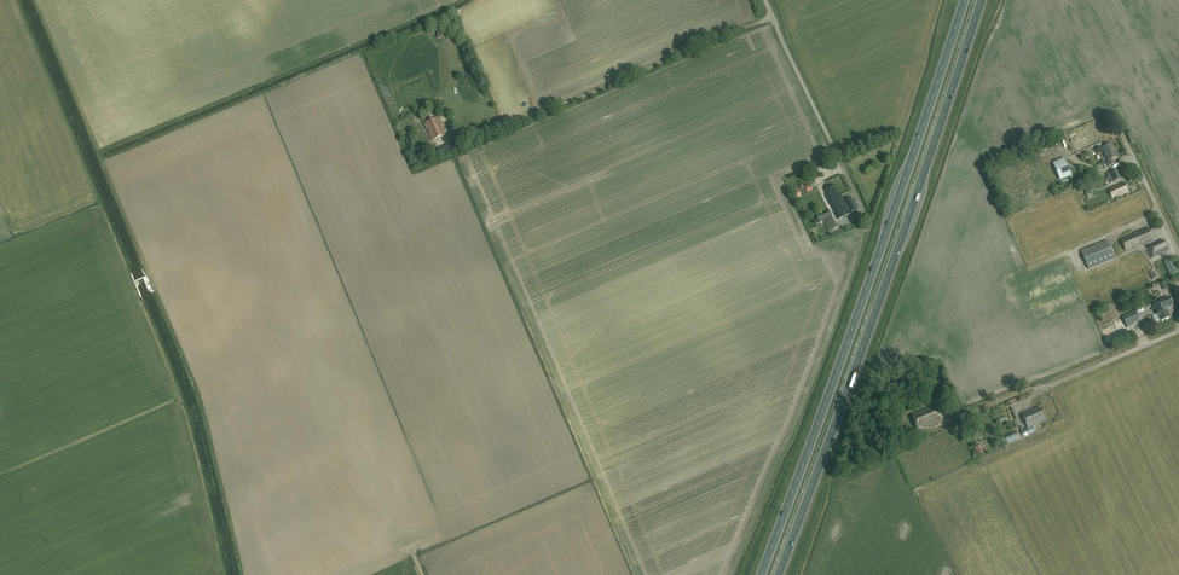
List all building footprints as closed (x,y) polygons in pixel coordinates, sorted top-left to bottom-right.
[(445,134),(437,117),(425,122),(428,129),(431,128),(432,130),(429,132),(432,140),(445,134)] [(449,143),(437,148),(441,156),(453,150),(449,143)] [(1118,158),(1112,144),(1102,148),(1108,162),(1107,162),(1109,167),(1115,164),(1113,160),(1118,158)] [(1071,173),(1064,158),(1045,167),(1052,184),(1075,175),(1073,172),(1071,173)] [(1121,179),(1117,170),(1106,174),(1110,183),(1121,179)] [(1128,192),(1124,183),(1108,189),(1112,198),(1128,192)] [(812,191),(810,185),(802,188),(804,191),(806,190),(807,193),(812,191)] [(839,195),(834,186),(825,190),(827,194),(826,194),(838,220),(850,214),(841,194),(839,195)] [(801,196),(798,190),(793,192),(795,198),(801,196)] [(832,217),(829,210),(816,216),(819,223),(832,217)] [(839,231),(834,219),(824,223),(827,230),(830,229),(832,234),(839,231)] [(1153,241),(1148,228),(1134,233),(1135,236),(1121,241),(1125,251),(1139,245),(1140,246),(1153,241)] [(1114,259),(1107,240),(1081,251),(1088,270),(1114,259)] [(1168,251),(1164,241),(1147,249),(1152,258),(1168,251)] [(1165,261),(1164,257),(1156,261),(1165,279),(1178,272),(1172,258),(1165,261)] [(1057,272),(1068,269),(1066,261),(1054,265),(1057,272)] [(1173,306),(1169,297),(1159,302),(1160,304),(1154,307),(1157,315),(1158,315),(1161,322),(1170,318),(1166,309),(1173,306)] [(1148,306),(1153,303),(1150,298),(1145,300),(1148,306)] [(1136,309),(1136,311),(1123,317),(1127,327),(1140,321),(1137,315),(1143,312),(1142,309),(1139,310),(1139,308),(1136,309)] [(1107,325),(1106,326),(1111,337),(1112,337),(1114,341),(1122,338),(1118,328),(1123,326),(1122,326),(1120,319),(1115,321),(1116,322),(1115,322),(1107,325)] [(942,421),(937,407),(929,410),(929,408),(911,415),(918,431),(942,421)] [(1047,421),(1041,409),(1038,411),(1037,410),(1031,412),(1031,411),(1021,415),(1028,429),(1047,421)] [(1027,430),(1026,429),(1021,431),(1024,437),(1030,435),(1028,430),(1027,430)] [(1020,439),(1017,433),(1001,440),(1004,446),(1020,439)]
